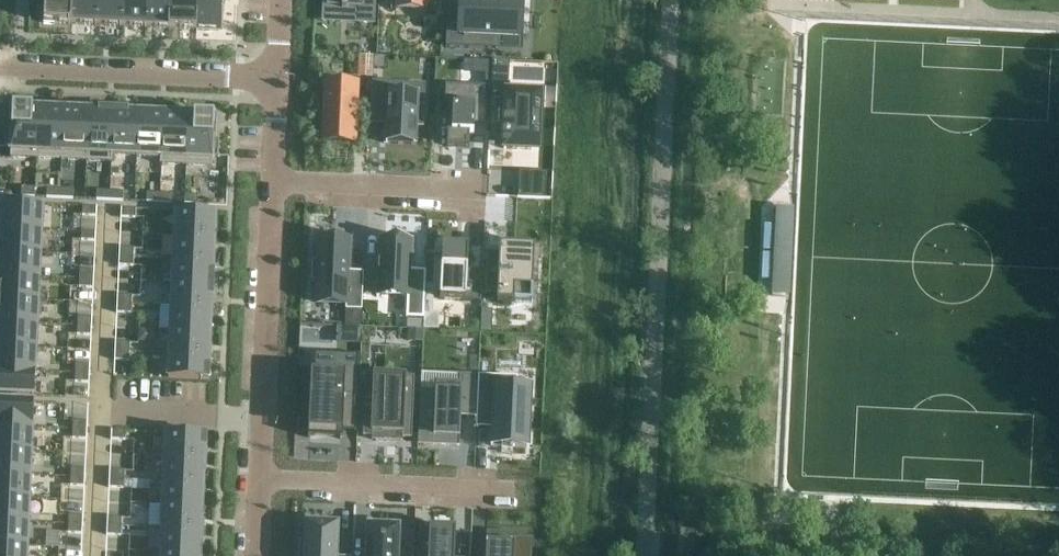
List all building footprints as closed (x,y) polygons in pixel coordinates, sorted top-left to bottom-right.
[(44,24),(70,25),(71,0),(45,0),(44,24)] [(70,25),(95,26),(96,0),(71,0),(70,25)] [(95,26),(120,27),(121,0),(96,0),(95,26)] [(120,27),(145,28),(146,0),(121,0),(120,27)] [(145,28),(170,29),(171,0),(146,0),(145,28)] [(170,29),(195,31),(196,0),(171,0),(170,29)] [(195,31),(221,32),(222,0),(196,0),(195,31)] [(323,7),(358,8),(358,23),(374,24),(375,0),(324,0),(323,7)] [(394,11),(427,12),(428,0),(395,0),(394,11)] [(445,48),(496,50),(496,38),(523,40),(524,4),(498,3),(498,0),(488,0),(481,0),(481,2),(461,1),(460,24),(446,24),(445,48)] [(374,57),(374,69),(384,69),(385,57),(374,57)] [(372,82),(371,118),(386,119),(385,144),(416,145),(416,127),(423,127),(425,96),(390,95),(390,83),(372,82)] [(486,84),(444,82),(443,114),(447,114),(446,145),(472,146),(473,121),(478,121),(485,122),(486,84)] [(326,84),(324,141),(354,143),(357,86),(326,84)] [(491,91),(488,144),(504,145),(503,149),(539,151),(541,94),(494,92),(494,91),(491,91)] [(6,130),(5,148),(10,148),(10,158),(36,159),(38,108),(12,107),(11,131),(6,130)] [(38,108),(36,159),(61,160),(63,109),(38,108)] [(63,109),(61,160),(86,161),(88,111),(63,109)] [(88,111),(86,161),(111,162),(113,112),(88,111)] [(113,112),(111,162),(112,162),(112,156),(136,157),(138,113),(113,112)] [(138,113),(136,157),(160,158),(160,164),(161,164),(163,114),(138,113)] [(163,114),(161,164),(186,166),(188,115),(163,114)] [(188,115),(186,166),(212,167),(212,157),(218,157),(218,140),(213,140),(214,116),(188,115)] [(520,172),(519,198),(545,199),(546,172),(520,172)] [(21,188),(21,197),(34,197),(35,188),(21,188)] [(50,189),(50,198),(63,199),(64,190),(50,189)] [(64,190),(63,199),(77,199),(77,190),(64,190)] [(97,191),(96,200),(110,201),(110,192),(97,191)] [(110,192),(110,201),(123,201),(123,192),(110,192)] [(147,193),(146,202),(160,203),(160,194),(147,193)] [(160,194),(160,203),(173,204),(173,195),(160,194)] [(213,196),(213,206),(226,206),(227,197),(213,196)] [(41,230),(43,205),(3,203),(1,228),(41,230)] [(82,207),(82,216),(95,217),(96,208),(82,207)] [(122,209),(122,218),(135,218),(136,209),(122,209)] [(214,238),(215,213),(175,211),(174,236),(214,238)] [(40,254),(41,230),(1,228),(0,252),(40,254)] [(81,232),(81,241),(94,241),(95,232),(81,232)] [(213,261),(214,238),(174,236),(173,259),(213,261)] [(314,262),(313,279),(317,280),(316,303),(346,305),(345,310),(362,311),(363,287),(363,272),(348,272),(348,265),(350,239),(322,238),(319,238),(318,263),(314,262)] [(393,241),(380,241),(378,296),(407,297),(406,318),(424,319),(425,271),(410,270),(411,242),(398,241),(398,239),(393,239),(393,241)] [(469,244),(442,243),(440,300),(481,302),(482,272),(467,271),(469,244)] [(487,252),(485,294),(497,295),(496,303),(531,304),(534,247),(499,246),(499,252),(487,252)] [(120,248),(120,257),(133,258),(134,249),(120,248)] [(40,254),(0,252),(0,261),(0,275),(39,277),(40,254)] [(120,257),(120,266),(133,267),(133,258),(120,257)] [(212,285),(213,261),(173,259),(172,283),(212,285)] [(80,270),(79,279),(93,280),(93,271),(80,270)] [(39,277),(0,275),(0,299),(38,301),(39,277)] [(79,279),(79,288),(92,289),(93,280),(79,279)] [(211,309),(212,285),(172,283),(171,307),(211,309)] [(118,296),(118,304),(131,305),(132,296),(118,296)] [(38,301),(0,299),(0,323),(37,325),(38,301)] [(118,304),(117,313),(131,314),(131,305),(118,304)] [(210,332),(211,309),(171,307),(170,330),(210,332)] [(77,317),(77,326),(90,327),(91,318),(77,317)] [(37,325),(0,323),(0,347),(36,348),(37,325)] [(77,326),(77,335),(90,336),(90,327),(77,326)] [(209,356),(210,332),(170,330),(169,354),(209,356)] [(116,343),(116,352),(129,352),(130,343),(116,343)] [(36,348),(0,347),(0,370),(35,372),(36,348)] [(116,352),(115,361),(129,361),(129,352),(116,352)] [(208,381),(209,356),(169,354),(168,379),(208,381)] [(75,365),(75,374),(88,374),(89,365),(75,365)] [(308,427),(308,438),(310,439),(310,436),(340,438),(340,440),(342,440),(343,432),(340,432),(341,411),(357,412),(359,369),(314,367),(312,394),(312,407),(309,406),(309,414),(311,414),(311,427),(308,427)] [(35,372),(0,370),(0,395),(34,397),(35,372)] [(75,374),(74,383),(88,383),(88,374),(75,374)] [(434,436),(433,445),(459,445),(460,416),(476,417),(478,376),(459,375),(459,383),(436,382),(435,392),(420,391),(418,436),(434,436)] [(364,411),(363,437),(376,437),(376,442),(402,443),(402,438),(411,439),(414,386),(413,386),(405,386),(405,377),(374,376),(374,389),(365,388),(365,389),(365,390),(364,411)] [(491,429),(490,447),(526,448),(526,446),(525,446),(527,398),(527,390),(520,390),(520,389),(514,389),(514,379),(496,379),(495,378),(493,378),(493,379),(480,379),(480,376),(478,376),(476,417),(476,428),(491,429)] [(33,428),(34,404),(0,402),(0,427),(33,428)] [(73,421),(72,430),(86,431),(86,422),(73,421)] [(32,452),(33,428),(0,427),(0,451),(32,452)] [(72,430),(72,439),(85,440),(86,431),(72,430)] [(112,431),(112,440),(125,441),(126,432),(112,431)] [(204,460),(205,435),(165,433),(164,458),(204,460)] [(31,476),(32,452),(0,451),(0,474),(31,476)] [(203,483),(204,460),(164,458),(163,482),(203,483)] [(71,469),(70,478),(84,478),(84,469),(71,469)] [(110,470),(110,479),(123,480),(124,471),(110,470)] [(29,499),(31,476),(0,474),(0,498),(29,499)] [(70,478),(70,486),(83,487),(84,478),(70,478)] [(110,479),(110,488),(123,489),(123,480),(110,479)] [(202,507),(203,483),(163,482),(162,505),(202,507)] [(28,523),(29,499),(0,498),(0,522),(28,523)] [(201,531),(202,507),(162,505),(161,529),(201,531)] [(69,516),(68,525),(82,525),(82,516),(69,516)] [(108,518),(108,527),(121,527),(122,518),(108,518)] [(27,547),(28,523),(0,522),(0,545),(27,547)] [(337,525),(307,524),(306,542),(300,542),(300,555),(336,555),(337,525)] [(68,525),(68,534),(81,534),(82,525),(68,525)] [(108,527),(107,536),(121,536),(121,527),(108,527)] [(398,528),(368,527),(367,550),(367,551),(367,554),(367,555),(397,555),(398,528)] [(200,554),(201,531),(161,529),(160,552),(200,554)] [(418,555),(454,555),(455,531),(429,531),(429,541),(418,540),(418,555)] [(532,538),(515,537),(515,533),(486,532),(485,555),(531,555),(532,538)] [(27,547),(0,545),(0,555),(27,555),(27,547)]
